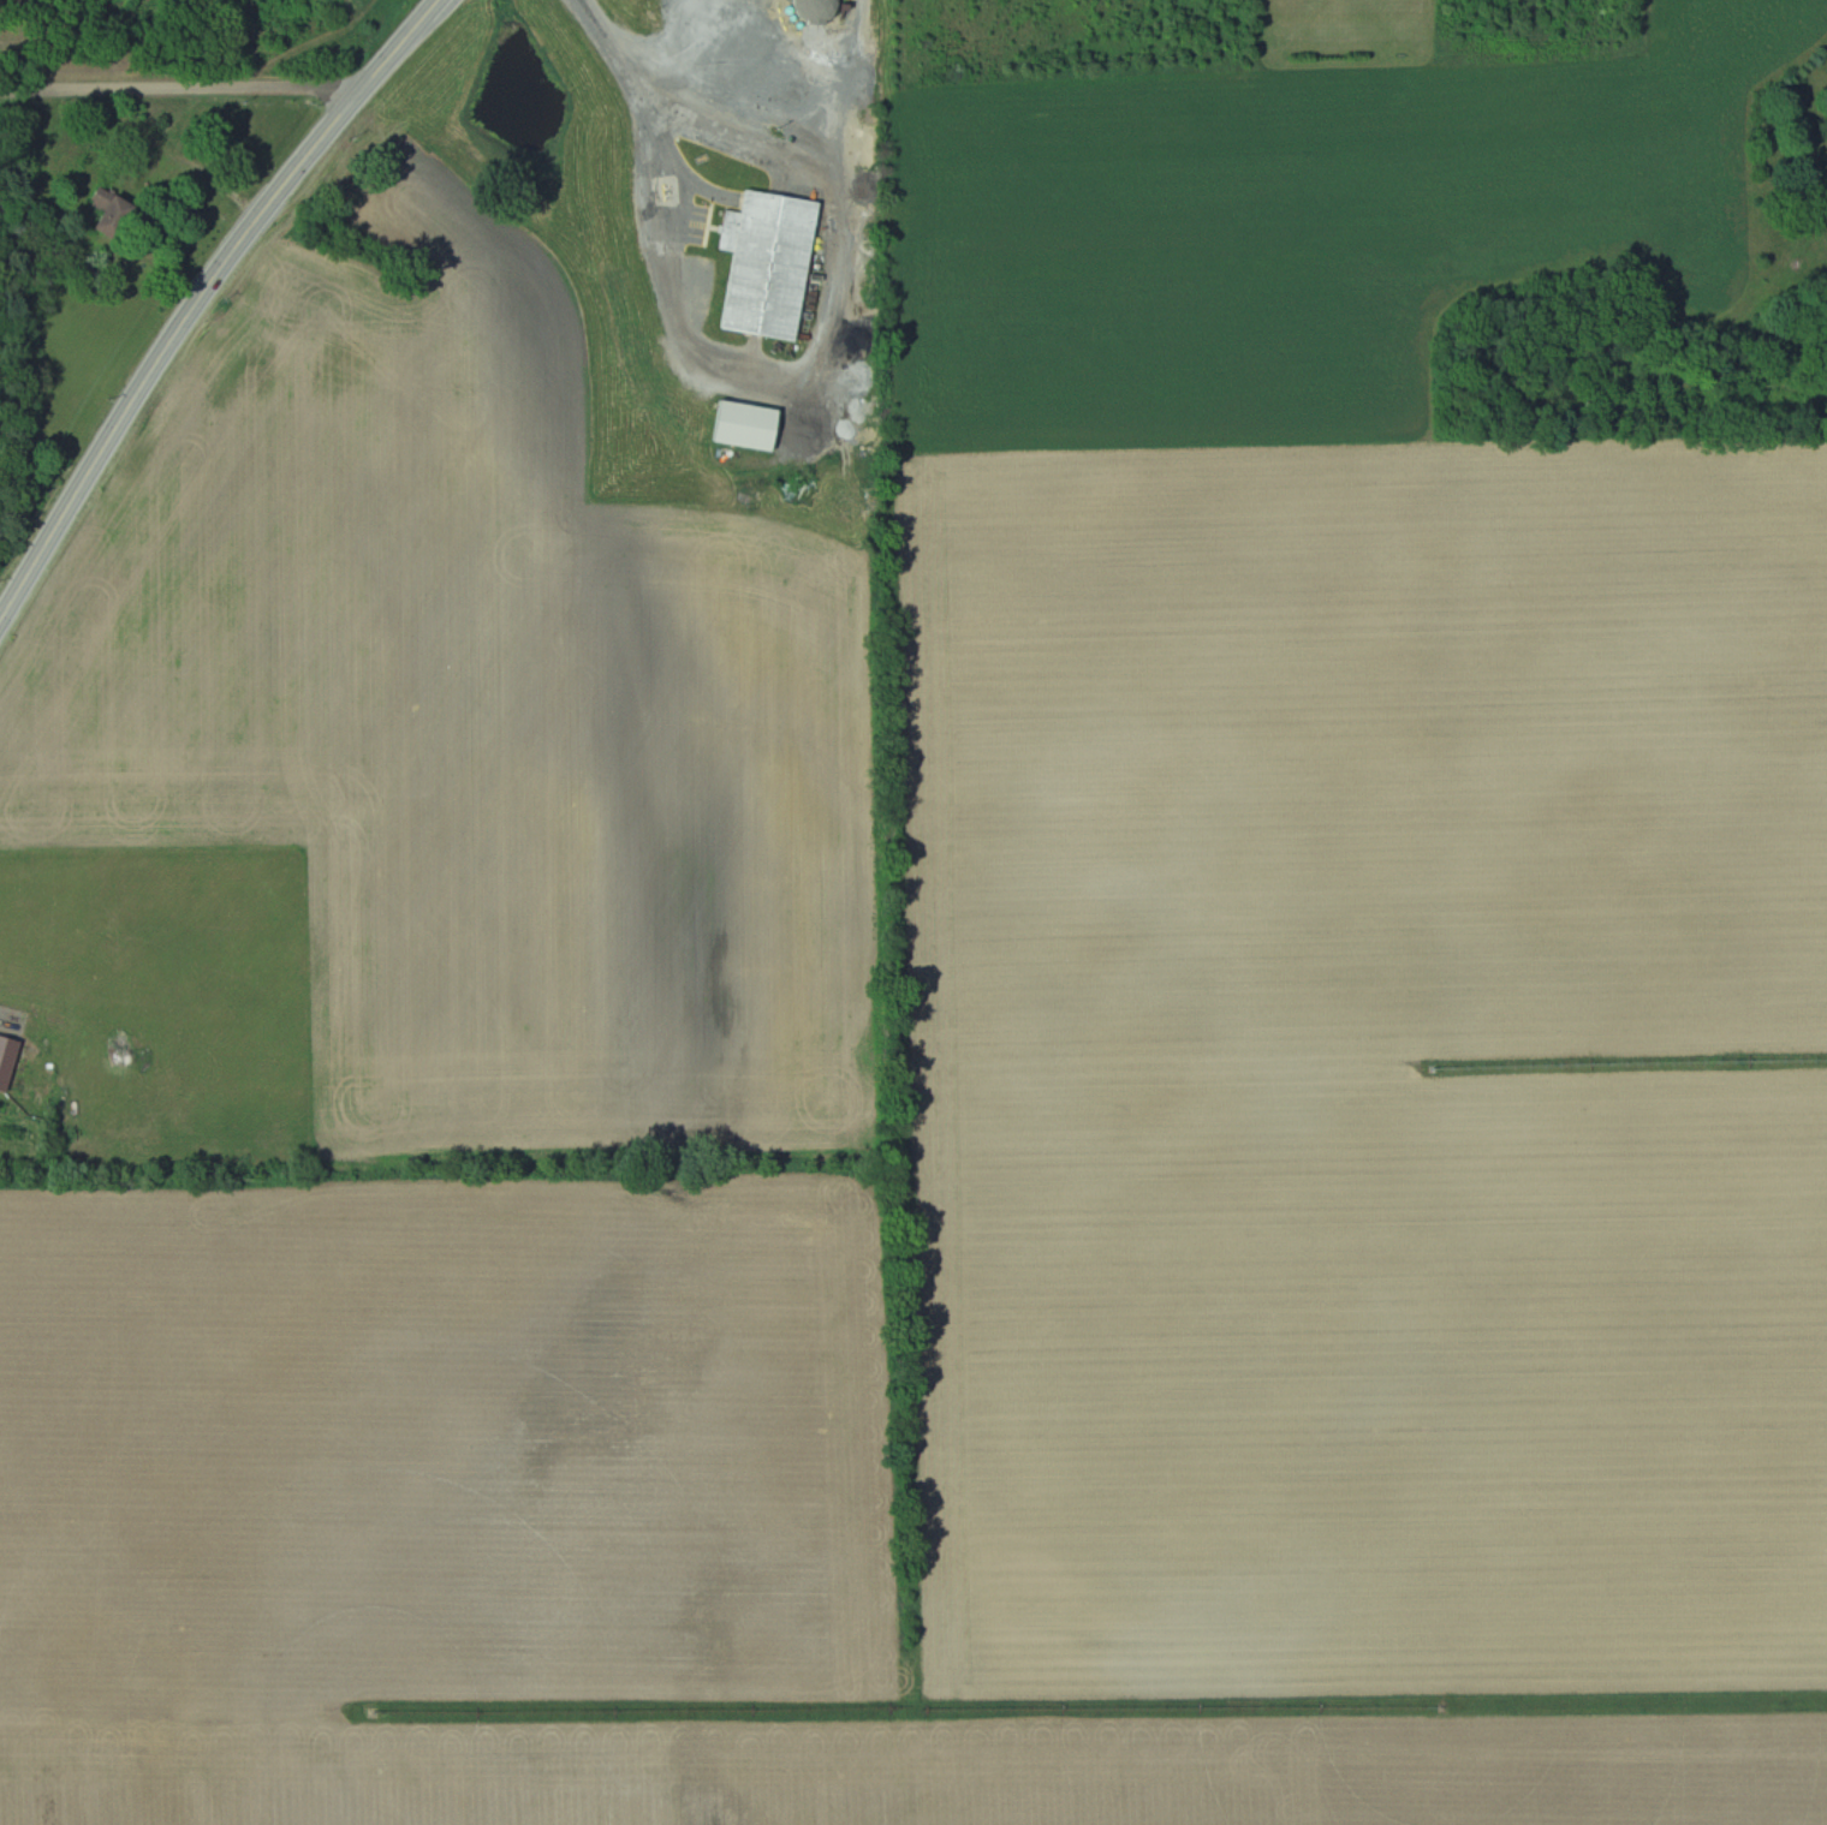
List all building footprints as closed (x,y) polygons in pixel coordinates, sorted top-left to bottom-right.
[(99,230),(130,244),(148,206),(103,185),(93,206),(107,212),(99,230)] [(802,343),(824,202),(750,191),(747,214),(729,211),(722,251),(736,253),(724,331),(802,343)] [(787,411),(724,401),(717,442),(780,452),(787,411)]
